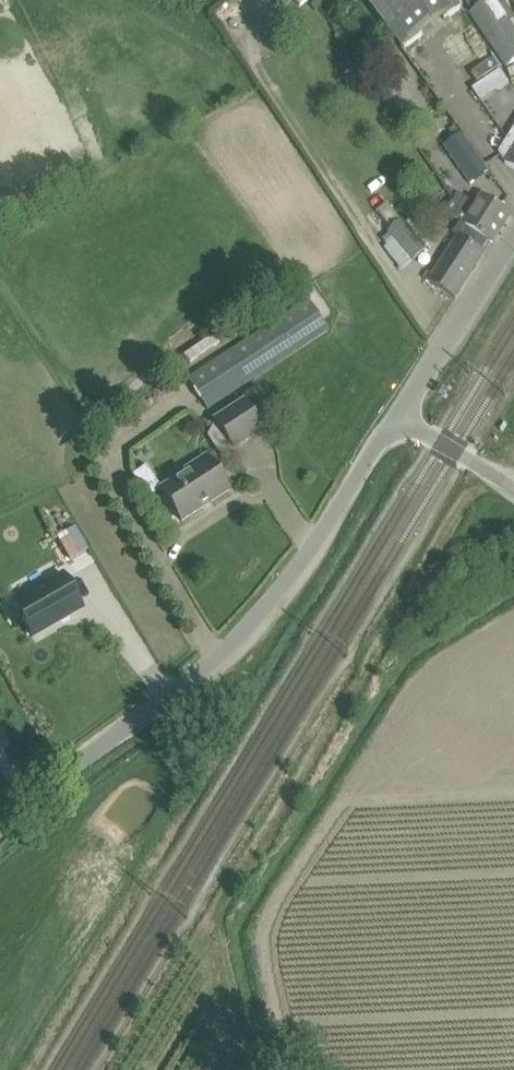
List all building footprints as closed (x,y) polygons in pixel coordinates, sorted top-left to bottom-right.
[(405,49),(461,8),(455,0),(369,0),(405,49)] [(473,19),(505,69),(513,64),(513,30),(497,3),(473,19)] [(499,153),(505,162),(505,164),(513,169),(513,129),(499,153)] [(462,133),(444,147),(470,184),(489,171),(462,133)] [(460,222),(488,240),(492,242),(510,213),(484,196),(478,206),(458,193),(446,213),(460,222)] [(387,226),(400,220),(392,202),(379,208),(387,226)] [(412,260),(427,248),(403,221),(389,232),(412,260)] [(424,279),(454,298),(455,299),(485,253),(481,250),(488,240),(460,222),(453,233),(458,237),(433,276),(428,273),(424,279)] [(188,379),(207,408),(328,329),(309,300),(188,379)] [(217,336),(186,356),(192,365),(223,345),(217,336)] [(214,419),(233,448),(262,429),(243,400),(214,419)] [(207,457),(160,488),(165,495),(163,497),(174,515),(177,514),(181,521),(203,507),(202,505),(210,500),(211,502),(229,490),(207,457)] [(63,574),(13,602),(32,636),(82,608),(63,574)]
